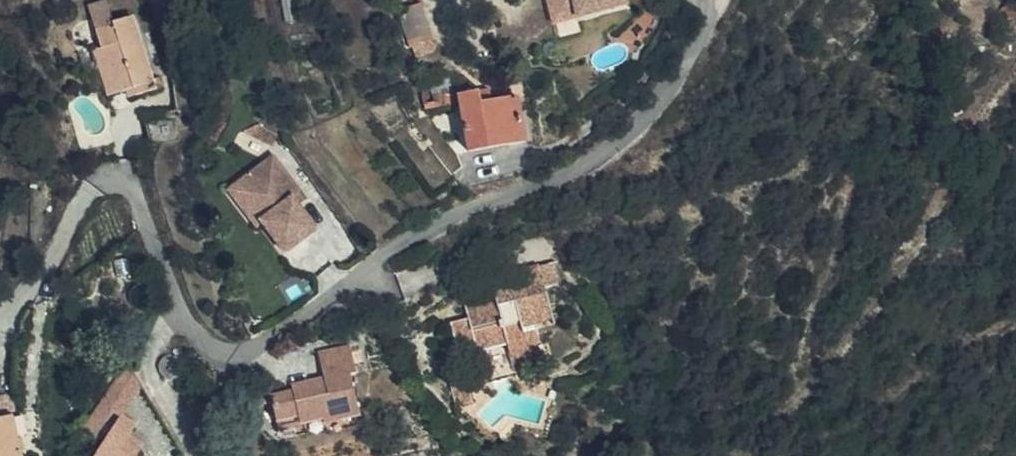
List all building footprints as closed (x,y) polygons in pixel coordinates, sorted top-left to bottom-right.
[(555,25),(579,18),(576,8),(559,12),(555,0),(548,0),(555,25)] [(559,12),(576,8),(579,18),(628,6),(627,0),(555,0),(559,12)] [(1013,1),(1005,10),(1015,19),(1015,3),(1013,1)] [(422,5),(399,13),(411,50),(434,42),(422,5)] [(152,75),(135,17),(114,22),(116,28),(98,33),(103,51),(96,52),(109,98),(135,91),(137,97),(163,89),(158,73),(152,75)] [(455,105),(453,91),(438,93),(440,103),(424,106),(425,110),(455,105)] [(524,143),(516,99),(491,102),(489,92),(459,98),(470,153),(524,143)] [(432,150),(397,104),(379,117),(415,165),(432,150)] [(273,161),(239,186),(265,221),(259,225),(261,228),(283,257),(315,234),(297,210),(291,202),(299,196),(273,161)] [(442,183),(430,167),(419,175),(431,192),(442,183)] [(239,186),(227,195),(255,232),(261,228),(259,225),(265,221),(239,186)] [(299,196),(291,202),(297,210),(305,205),(299,196)] [(539,267),(513,274),(517,284),(497,291),(499,295),(468,304),(472,320),(454,325),(459,347),(477,342),(480,354),(512,344),(506,327),(523,322),(525,330),(539,326),(555,321),(539,267)] [(517,284),(513,274),(494,280),(497,291),(517,284)] [(548,358),(539,326),(525,330),(523,322),(506,327),(512,344),(519,367),(548,358)] [(326,393),(355,390),(360,389),(356,364),(323,368),(326,393)] [(124,415),(143,380),(121,368),(88,429),(98,435),(112,409),(124,415)] [(476,407),(469,382),(453,386),(461,413),(476,407)] [(360,433),(355,390),(326,393),(294,397),(294,402),(271,405),(274,428),(297,426),(298,435),(323,432),(324,437),(360,433)] [(24,417),(19,396),(0,400),(0,408),(3,421),(14,419),(24,417)] [(147,450),(132,440),(141,427),(123,418),(100,455),(143,455),(147,450)] [(3,421),(0,422),(0,455),(23,455),(14,419),(3,421)] [(276,438),(298,435),(297,426),(274,428),(276,438)]
